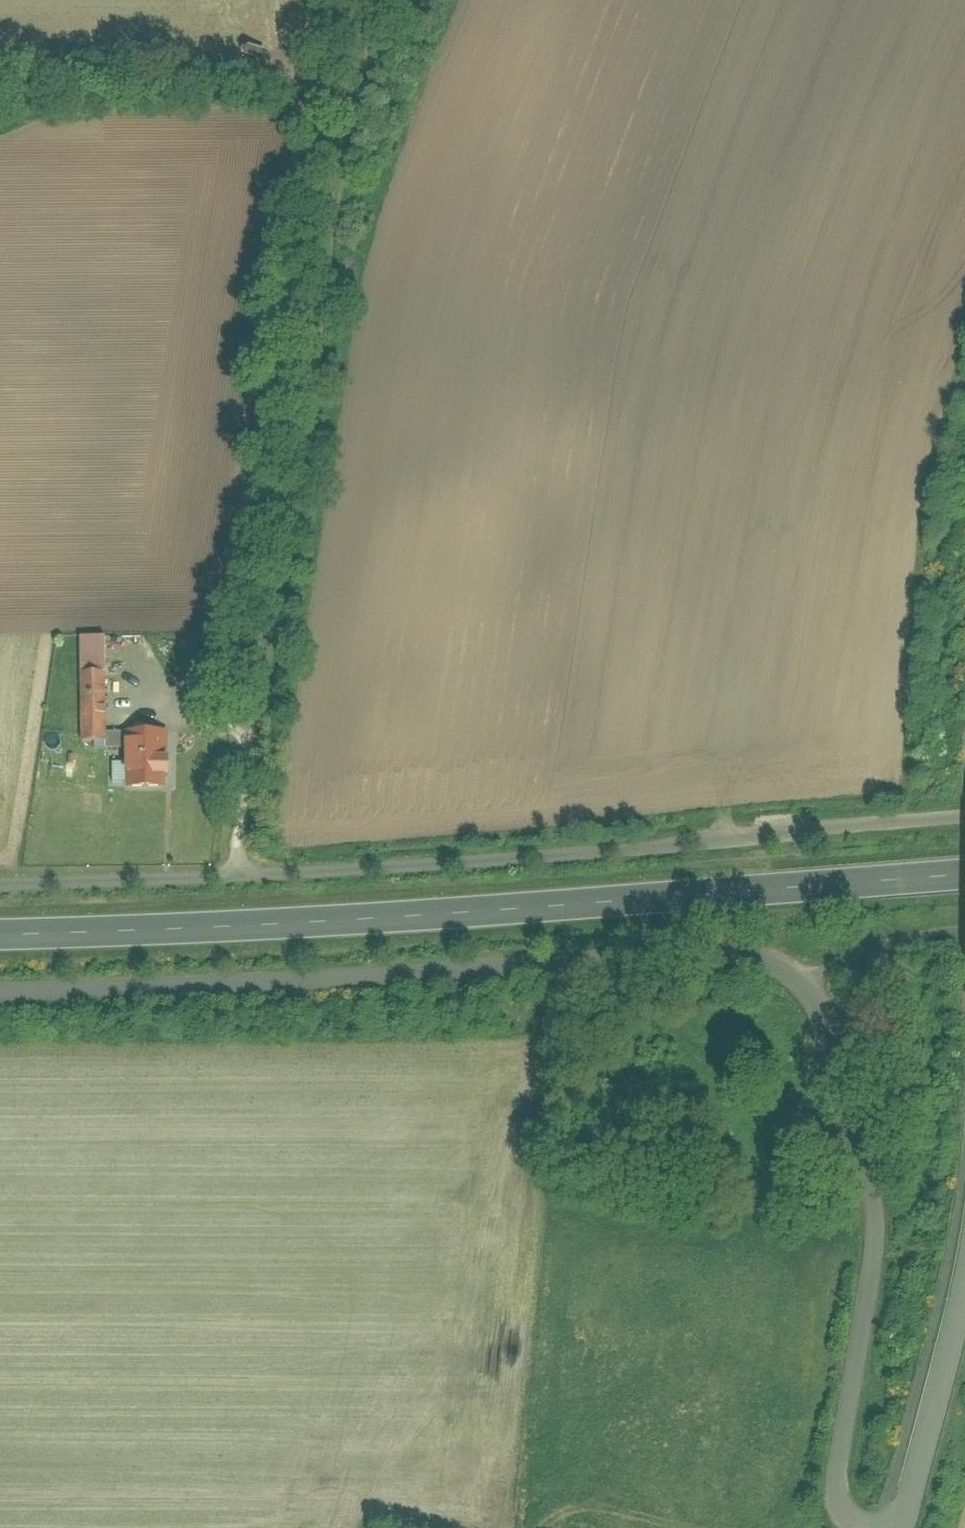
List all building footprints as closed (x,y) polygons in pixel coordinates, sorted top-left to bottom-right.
[(101,638),(75,639),(77,740),(103,739),(103,732),(101,638)] [(121,787),(162,786),(161,757),(166,757),(165,730),(120,731),(120,747),(121,787)] [(103,747),(120,747),(120,731),(103,732),(103,739),(103,747)]
